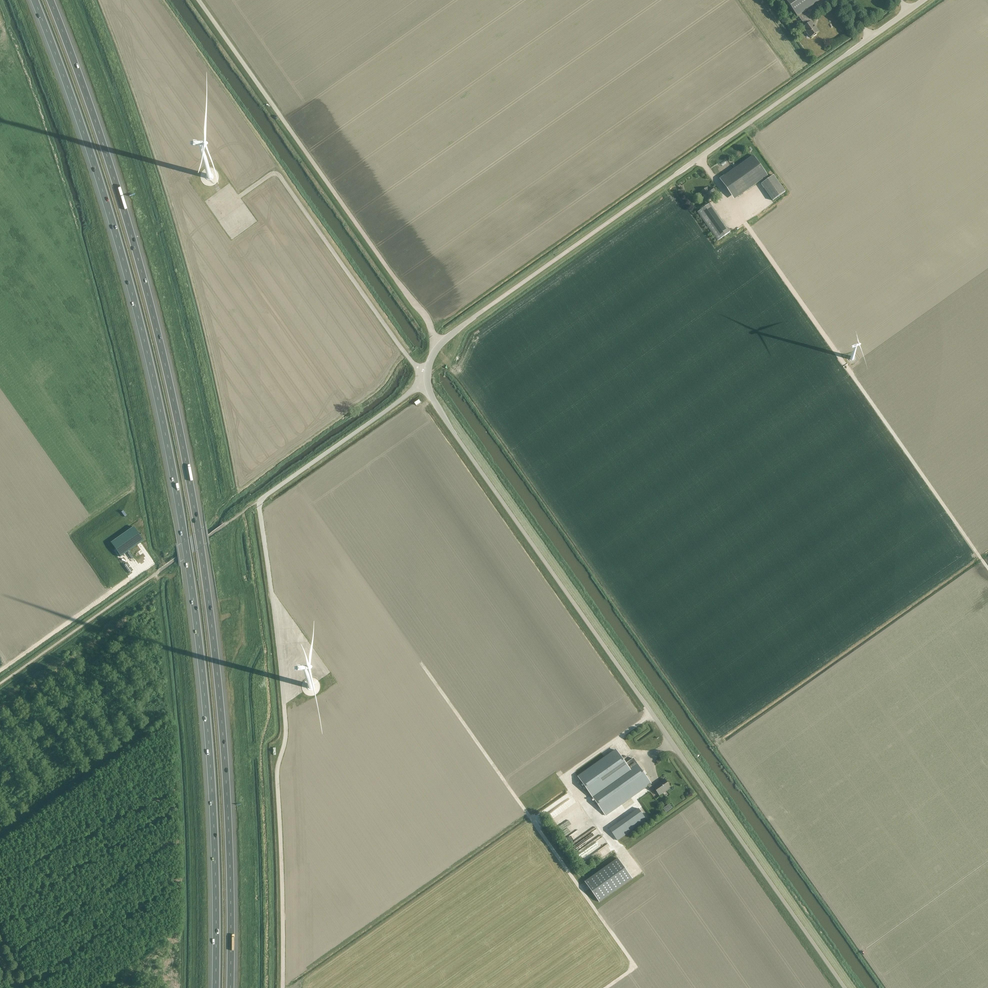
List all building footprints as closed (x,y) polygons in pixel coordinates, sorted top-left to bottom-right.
[(798,16),(803,12),(821,0),(785,0),(797,17),(798,16)] [(803,12),(798,16),(799,17),(805,26),(803,27),(810,37),(812,36),(813,36),(814,37),(816,35),(816,34),(816,33),(819,31),(816,27),(815,28),(811,21),(811,22),(805,13),(804,14),(803,12)] [(739,196),(768,176),(753,155),(724,175),(739,196)] [(206,175),(206,177),(206,178),(207,180),(208,180),(210,181),(211,181),(212,180),(213,178),(214,177),(213,175),(212,174),(211,173),(209,173),(208,173),(207,174),(206,175)] [(785,192),(773,175),(761,184),(773,200),(785,192)] [(712,187),(709,189),(707,187),(700,192),(707,201),(713,196),(712,194),(715,192),(712,187)] [(753,197),(756,207),(764,204),(761,198),(759,199),(758,195),(753,197)] [(710,203),(697,212),(717,241),(730,232),(710,203)] [(133,527),(110,543),(120,557),(143,541),(133,527)] [(616,750),(578,777),(590,793),(606,816),(648,786),(651,791),(654,788),(660,795),(666,790),(670,787),(669,786),(665,780),(664,779),(658,784),(658,783),(653,786),(653,787),(651,784),(633,758),(626,764),(616,750)] [(567,809),(579,800),(575,795),(563,803),(567,809)] [(646,820),(638,809),(609,829),(618,841),(646,820)] [(559,817),(563,822),(573,816),(570,810),(559,817)] [(586,823),(590,828),(595,824),(591,819),(586,823)] [(618,857),(585,880),(599,901),(632,878),(618,857)]
